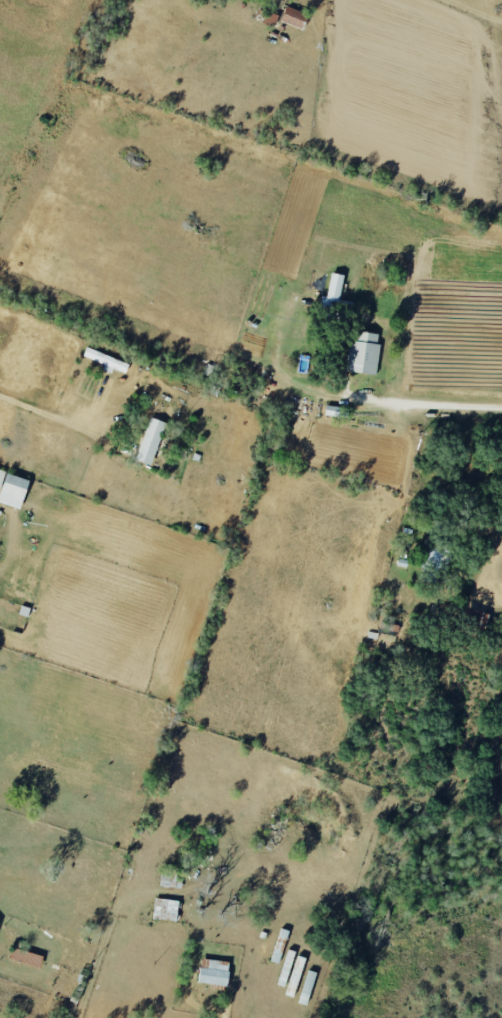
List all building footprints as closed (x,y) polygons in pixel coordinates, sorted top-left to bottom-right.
[(307,15),(286,7),(280,21),(302,29),(307,15)] [(275,25),(277,15),(265,13),(263,23),(275,25)] [(338,305),(344,276),(331,273),(324,302),(338,305)] [(380,334),(357,332),(355,343),(349,343),(346,372),(376,375),(380,334)] [(109,367),(125,373),(128,364),(86,348),(83,357),(109,367)] [(333,417),(335,408),(326,406),(324,415),(333,417)] [(137,462),(153,466),(164,422),(147,418),(137,462)] [(29,481),(6,474),(0,493),(0,504),(20,510),(29,481)] [(488,613),(469,611),(468,625),(486,627),(488,613)] [(176,923),(179,902),(155,898),(152,918),(176,923)] [(9,959),(39,967),(42,956),(12,948),(9,959)] [(226,987),(230,963),(201,959),(198,983),(226,987)]
